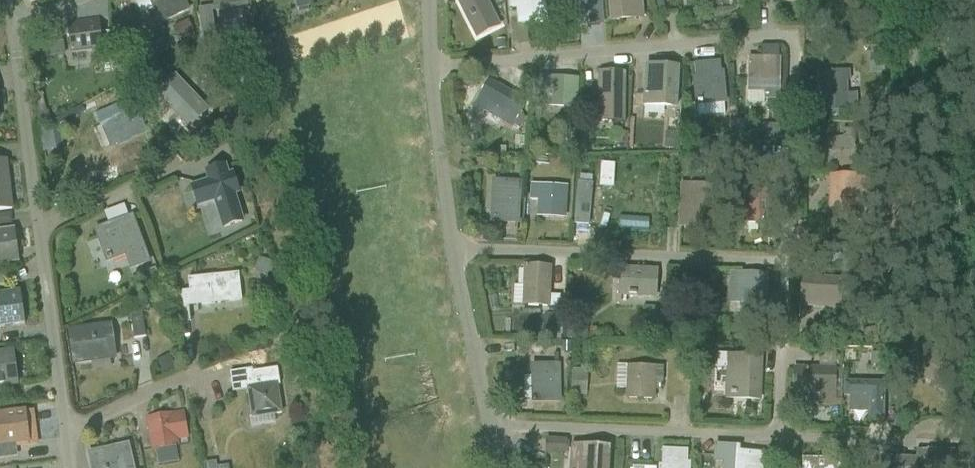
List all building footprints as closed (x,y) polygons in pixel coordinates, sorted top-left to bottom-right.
[(141,15),(153,9),(160,24),(188,10),(183,0),(134,0),(141,15)] [(214,9),(246,5),(245,0),(213,0),(214,9)] [(308,12),(307,0),(296,0),(294,0),(295,13),(308,12)] [(462,10),(467,7),(471,14),(469,15),(471,19),(473,18),(476,25),(471,28),(476,38),(499,26),(486,0),(457,0),(462,10)] [(509,9),(517,8),(518,17),(544,14),(543,0),(509,0),(509,9)] [(576,18),(588,18),(589,27),(597,27),(596,17),(600,17),(599,0),(575,0),(576,18)] [(610,22),(622,21),(621,11),(642,9),(641,0),(609,0),(610,22)] [(657,12),(665,11),(662,0),(655,0),(657,12)] [(212,10),(198,12),(202,37),(213,35),(216,35),(212,13),(212,10)] [(71,52),(91,50),(92,57),(103,56),(98,19),(66,23),(71,58),(72,58),(71,52)] [(189,21),(172,29),(178,42),(196,34),(189,21)] [(505,41),(496,42),(497,52),(506,51),(505,41)] [(882,55),(868,56),(869,68),(882,67),(882,55)] [(761,67),(747,67),(747,93),(747,103),(764,103),(764,101),(768,101),(768,113),(765,113),(764,134),(778,134),(778,113),(778,101),(780,101),(780,59),(779,59),(762,59),(761,59),(761,67)] [(720,62),(694,64),(696,84),(699,118),(724,116),(720,62)] [(645,66),(644,97),(643,106),(675,108),(677,68),(645,66)] [(844,72),(815,74),(818,112),(846,111),(845,100),(847,99),(847,95),(845,95),(844,82),(848,81),(848,73),(844,74),(844,72)] [(606,90),(598,89),(597,119),(611,120),(611,122),(624,123),(625,120),(623,120),(624,73),(612,73),(612,75),(606,75),(606,90)] [(157,95),(177,116),(184,124),(191,117),(195,121),(207,110),(176,77),(157,95)] [(540,78),(539,98),(539,106),(575,108),(576,80),(540,78)] [(488,82),(475,105),(471,113),(480,118),(484,110),(519,130),(524,119),(518,116),(525,103),(515,98),(513,101),(496,91),(498,88),(488,82)] [(101,115),(105,125),(114,144),(145,130),(132,101),(101,115)] [(578,138),(579,117),(567,117),(566,137),(578,138)] [(842,140),(834,140),(825,141),(826,167),(855,165),(853,131),(842,132),(842,140)] [(611,132),(611,144),(628,145),(628,133),(611,132)] [(664,134),(662,149),(675,151),(677,136),(664,134)] [(680,134),(679,148),(691,149),(692,135),(680,134)] [(507,144),(506,154),(518,155),(519,145),(507,144)] [(11,210),(5,162),(0,162),(0,211),(11,210)] [(599,164),(597,187),(612,188),(614,165),(599,164)] [(207,181),(189,187),(196,209),(214,203),(222,230),(244,223),(235,196),(241,194),(234,172),(228,174),(225,165),(204,171),(207,181)] [(536,183),(568,184),(568,174),(537,173),(536,183)] [(859,178),(830,178),(830,189),(839,189),(839,209),(840,209),(839,221),(860,221),(860,209),(868,209),(869,188),(859,188),(859,178)] [(519,183),(493,182),(491,222),(517,223),(519,183)] [(679,182),(677,220),(703,221),(702,227),(711,227),(714,184),(679,182)] [(586,227),(591,185),(578,183),(573,225),(586,227)] [(531,184),(531,185),(530,201),(539,201),(538,209),(564,211),(566,186),(531,184)] [(730,191),(729,223),(769,225),(770,193),(730,191)] [(10,214),(0,215),(0,226),(11,224),(10,214)] [(132,267),(146,262),(131,219),(97,232),(107,257),(106,257),(107,261),(112,259),(111,259),(126,253),(132,267)] [(1,264),(0,256),(16,254),(13,230),(0,232),(0,264),(1,264)] [(267,278),(270,270),(255,263),(251,272),(267,278)] [(512,302),(523,303),(522,306),(548,308),(549,296),(550,267),(524,265),(523,286),(512,285),(512,302)] [(620,270),(619,290),(619,294),(628,294),(628,296),(636,296),(636,295),(654,296),(656,272),(620,270)] [(146,288),(158,283),(154,271),(142,276),(146,288)] [(766,276),(727,274),(726,304),(737,304),(737,315),(765,316),(766,276)] [(189,292),(185,292),(186,304),(240,299),(237,275),(188,280),(189,292)] [(801,279),(798,319),(799,319),(800,305),(853,309),(853,306),(851,306),(852,292),(853,284),(854,284),(854,283),(801,279)] [(20,292),(0,295),(0,328),(5,327),(24,325),(20,292)] [(560,296),(549,296),(548,308),(559,308),(560,296)] [(119,315),(123,332),(135,329),(131,312),(119,315)] [(683,339),(696,337),(695,324),(681,326),(683,339)] [(648,325),(647,337),(661,338),(662,326),(648,325)] [(114,357),(110,326),(70,332),(74,363),(114,357)] [(926,379),(936,386),(949,364),(914,341),(900,363),(909,369),(913,363),(919,368),(918,369),(922,372),(923,370),(930,374),(926,379)] [(16,385),(12,353),(0,355),(0,387),(16,385)] [(757,402),(759,356),(716,355),(715,368),(724,368),(723,401),(757,402)] [(628,360),(627,391),(627,399),(655,400),(655,391),(661,392),(662,368),(657,368),(657,361),(628,360)] [(174,373),(168,361),(158,366),(164,378),(174,373)] [(532,367),(532,377),(523,378),(524,398),(532,398),(532,402),(558,401),(558,366),(532,367)] [(229,373),(231,385),(232,393),(248,391),(252,418),(281,414),(276,386),(280,385),(277,368),(252,372),(252,370),(229,373)] [(570,370),(569,396),(586,397),(587,371),(570,370)] [(793,370),(793,392),(822,392),(822,405),(840,406),(840,370),(793,370)] [(883,384),(845,383),(844,395),(849,395),(849,411),(869,412),(868,420),(882,420),(883,384)] [(0,415),(0,460),(17,458),(15,448),(37,446),(33,411),(0,415)] [(167,416),(149,420),(154,449),(155,449),(154,445),(175,441),(176,446),(175,438),(185,436),(181,414),(170,416),(170,414),(167,415),(167,416)] [(762,455),(739,454),(740,446),(714,445),(712,464),(720,464),(720,467),(761,467),(762,455)] [(127,446),(89,454),(92,467),(132,467),(127,446)] [(571,467),(607,467),(608,448),(572,446),(571,467)] [(689,462),(687,462),(687,451),(661,450),(661,467),(689,467),(689,462)] [(916,450),(916,460),(881,458),(881,467),(974,467),(974,453),(916,450)] [(852,461),(814,459),(804,459),(803,467),(852,467),(852,461)]
